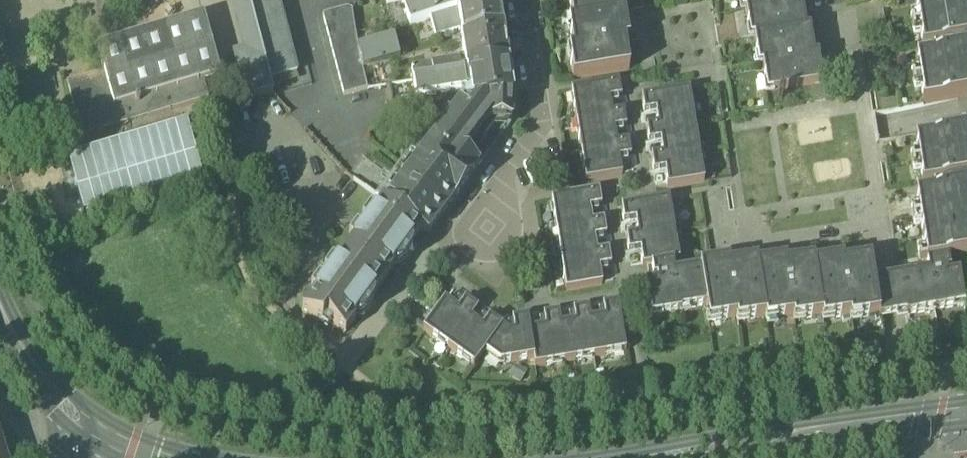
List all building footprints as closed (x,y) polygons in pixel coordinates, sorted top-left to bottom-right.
[(246,53),(261,48),(249,0),(232,0),(246,53)] [(261,48),(269,79),(298,72),(291,44),(289,45),(278,0),(249,0),(261,48)] [(431,19),(458,11),(456,0),(452,0),(449,0),(422,0),(402,3),(410,26),(431,19)] [(458,11),(497,4),(497,0),(456,0),(458,11)] [(575,3),(569,4),(572,24),(574,24),(576,32),(570,33),(573,52),(575,52),(576,60),(570,61),(573,80),(630,70),(626,43),(629,42),(623,0),(575,0),(575,3)] [(773,94),(823,86),(819,56),(815,57),(810,30),(806,30),(802,2),(798,2),(797,0),(740,0),(741,3),(747,2),(748,10),(746,11),(749,29),(755,29),(756,37),(754,37),(757,57),(763,56),(765,65),(762,65),(765,84),(771,83),(773,94)] [(934,48),(957,44),(966,43),(966,9),(966,0),(915,0),(917,18),(926,17),(928,34),(920,36),(923,50),(934,48)] [(461,31),(464,47),(503,40),(497,4),(458,11),(461,31)] [(323,14),(344,95),(368,89),(363,69),(359,49),(352,9),(347,7),(323,14)] [(461,31),(458,11),(431,19),(436,38),(461,31)] [(68,80),(82,134),(208,99),(203,82),(220,78),(203,17),(97,47),(104,70),(68,80)] [(359,49),(363,69),(400,58),(395,39),(359,49)] [(432,66),(434,79),(507,67),(503,40),(464,47),(466,60),(432,66)] [(934,48),(935,56),(958,52),(957,44),(934,48)] [(273,94),(269,79),(261,48),(246,53),(235,56),(247,101),(248,101),(273,94)] [(958,52),(935,56),(916,59),(918,73),(927,72),(929,89),(921,90),(923,105),(966,98),(966,59),(966,51),(958,52)] [(413,69),(415,82),(434,79),(432,66),(413,69)] [(470,85),(473,105),(513,99),(507,67),(434,79),(415,82),(417,97),(465,90),(464,86),(470,85)] [(583,165),(586,183),(623,177),(620,161),(631,159),(629,144),(617,146),(615,131),(626,130),(624,114),(613,116),(610,102),(622,100),(619,85),(579,91),(581,104),(573,106),(576,125),(584,123),(586,134),(578,135),(581,154),(589,153),(591,163),(583,165)] [(665,173),(668,189),(704,183),(701,164),(693,166),(692,155),(700,154),(697,135),(689,136),(687,125),(695,124),(692,105),(684,106),(682,93),(642,99),(644,115),(656,113),(658,127),(647,129),(649,145),(660,143),(661,150),(663,157),(651,159),(654,174),(665,173)] [(405,181),(387,204),(422,231),(427,235),(479,167),(465,156),(490,122),(511,123),(513,99),(473,105),(460,107),(442,110),(444,118),(449,122),(405,181)] [(185,157),(195,155),(187,126),(177,129),(185,157)] [(175,160),(185,157),(177,129),(167,132),(175,160)] [(165,163),(175,160),(167,132),(157,135),(165,163)] [(934,186),(957,182),(966,180),(966,147),(965,133),(915,141),(917,156),(926,154),(928,172),(920,173),(922,187),(934,186)] [(155,165),(165,163),(157,135),(147,137),(155,165)] [(145,168),(155,165),(147,137),(138,140),(145,168)] [(135,171),(145,168),(138,140),(128,143),(135,171)] [(126,173),(135,171),(128,143),(118,145),(126,173)] [(116,176),(126,173),(118,145),(108,148),(116,176)] [(106,179),(116,176),(108,148),(98,151),(106,179)] [(96,182),(106,179),(98,151),(88,153),(96,182)] [(86,184),(96,182),(88,153),(78,156),(86,184)] [(195,155),(185,157),(192,185),(202,182),(195,155)] [(76,187),(86,184),(78,156),(69,159),(76,187)] [(185,157),(175,160),(182,188),(192,185),(185,157)] [(175,160),(165,163),(173,190),(182,188),(175,160)] [(165,163),(155,165),(163,193),(173,190),(165,163)] [(155,165),(145,168),(153,196),(163,193),(155,165)] [(145,168),(135,171),(143,198),(153,196),(145,168)] [(135,171),(126,173),(133,201),(143,198),(135,171)] [(126,173),(116,176),(123,204),(133,201),(126,173)] [(376,196),(383,202),(387,204),(405,181),(394,173),(376,196)] [(116,176),(106,179),(113,206),(123,204),(116,176)] [(106,179),(96,182),(104,209),(113,206),(106,179)] [(96,182),(86,184),(94,212),(104,209),(96,182)] [(958,189),(957,182),(934,186),(935,193),(958,189)] [(86,184),(76,187),(84,215),(94,212),(86,184)] [(958,189),(935,193),(915,196),(918,211),(926,209),(929,226),(920,228),(924,254),(933,253),(934,260),(926,262),(928,274),(900,278),(906,316),(906,318),(927,314),(926,309),(934,308),(935,313),(955,310),(955,305),(965,303),(961,275),(949,277),(949,273),(951,273),(950,260),(966,258),(966,197),(966,188),(958,189)] [(563,274),(566,292),(602,287),(600,270),(611,269),(609,253),(597,255),(595,241),(606,239),(604,223),(592,225),(590,211),(601,209),(599,194),(559,200),(561,213),(554,214),(556,233),(564,232),(566,243),(558,244),(561,263),(569,262),(571,272),(563,274)] [(353,242),(345,253),(384,282),(392,270),(397,274),(417,247),(412,243),(422,231),(387,204),(383,202),(374,213),(370,210),(362,221),(366,224),(361,231),(357,228),(349,239),(353,242)] [(880,320),(882,320),(876,282),(874,282),(871,261),(841,265),(843,275),(834,277),(832,263),(815,265),(814,262),(785,266),(786,276),(778,278),(776,264),(758,266),(757,262),(728,267),(729,277),(721,279),(719,264),(700,268),(700,270),(675,274),(674,264),(679,263),(676,244),(669,246),(667,235),(674,234),(672,215),(664,216),(662,203),(622,209),(624,225),(635,223),(638,237),(627,239),(629,254),(640,252),(643,269),(652,268),(654,280),(657,279),(658,283),(645,285),(651,313),(661,311),(662,317),(682,313),(681,306),(689,305),(690,311),(707,308),(709,318),(719,316),(720,322),(739,319),(739,317),(747,315),(748,322),(768,319),(768,316),(776,315),(777,321),(796,318),(795,316),(804,315),(804,321),(824,318),(824,315),(832,314),(834,320),(853,318),(852,315),(860,314),(861,320),(880,317),(880,320)] [(375,294),(384,282),(345,253),(337,264),(332,261),(324,271),(329,275),(323,282),(319,278),(311,289),(315,292),(303,310),(322,324),(326,319),(345,333),(355,321),(360,324),(380,297),(375,294)] [(900,278),(876,282),(882,320),(906,316),(900,278)] [(534,359),(535,367),(554,364),(553,356),(558,355),(564,354),(565,362),(584,359),(582,351),(588,351),(593,349),(594,357),(613,354),(612,347),(625,345),(619,304),(603,307),(605,318),(591,321),(589,309),(574,312),(575,323),(561,325),(559,314),(544,316),(546,328),(530,330),(528,319),(513,321),(514,333),(509,334),(490,319),(483,329),(471,321),(478,311),(465,302),(459,312),(445,301),(423,332),(439,343),(444,336),(448,339),(453,342),(448,349),(463,360),(468,354),(479,362),(485,353),(487,354),(489,350),(503,360),(503,364),(527,360),(534,359)] [(528,373),(516,365),(509,377),(521,385),(528,373)]
